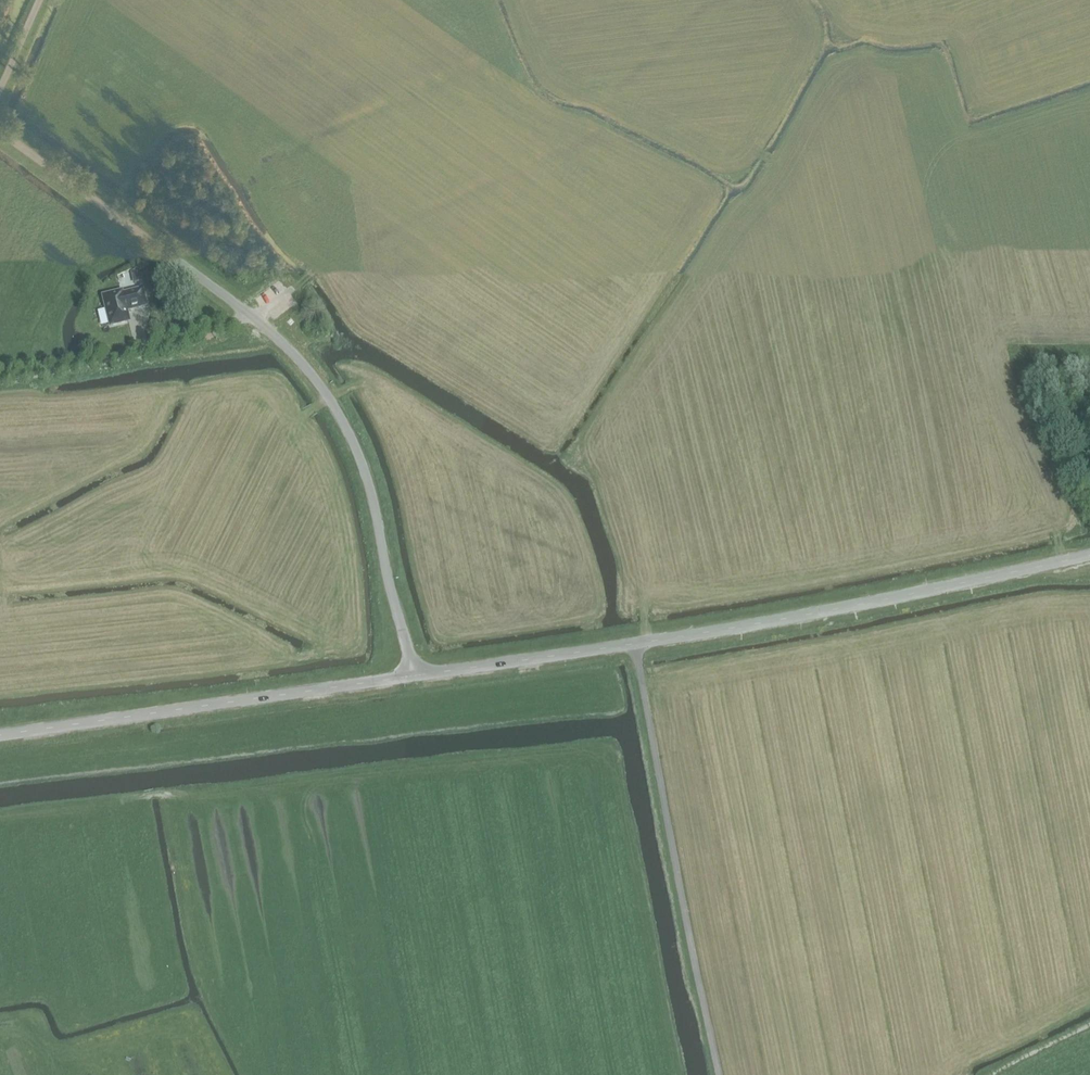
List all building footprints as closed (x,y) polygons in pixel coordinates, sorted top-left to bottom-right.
[(142,281),(139,270),(132,272),(134,282),(142,281)] [(148,307),(143,287),(123,292),(123,289),(101,295),(109,327),(131,322),(128,312),(148,307)]
